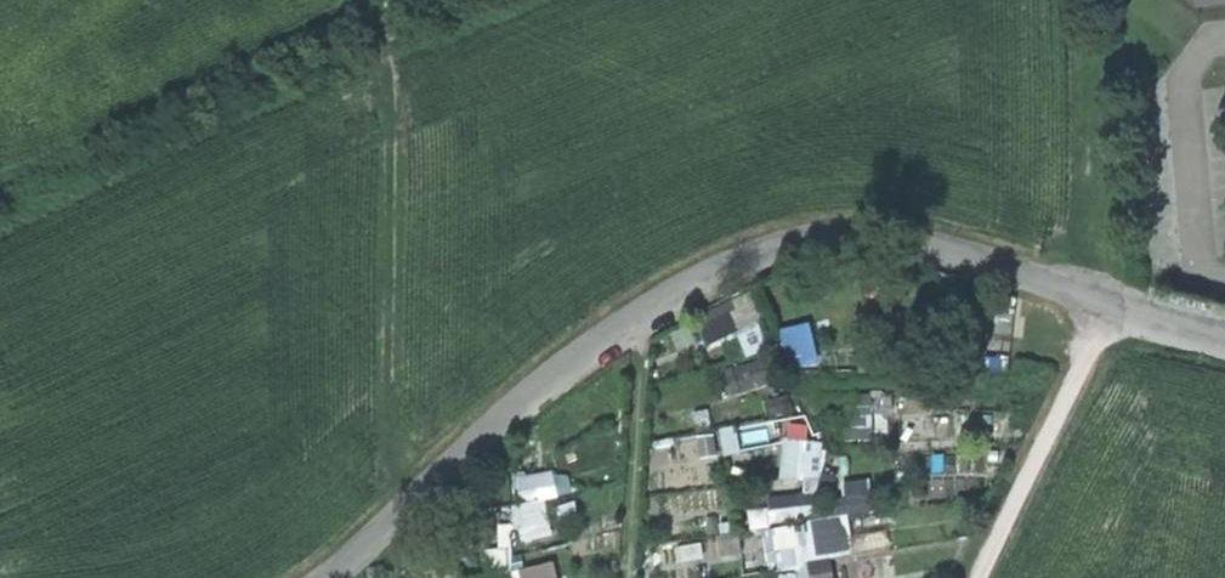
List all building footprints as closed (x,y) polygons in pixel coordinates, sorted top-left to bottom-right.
[(814,323),(785,329),(793,369),(822,363),(814,323)] [(770,355),(727,372),(736,396),(779,380),(770,355)] [(823,488),(828,441),(787,436),(782,484),(823,488)] [(522,540),(554,537),(550,498),(559,497),(556,471),(515,476),(522,540)] [(835,555),(856,553),(851,515),(877,511),(873,478),(843,482),(846,498),(814,502),(817,521),(768,528),(775,577),(838,577),(835,555)] [(768,497),(770,522),(814,519),(812,494),(768,497)] [(512,577),(562,577),(558,562),(511,572),(512,577)]
